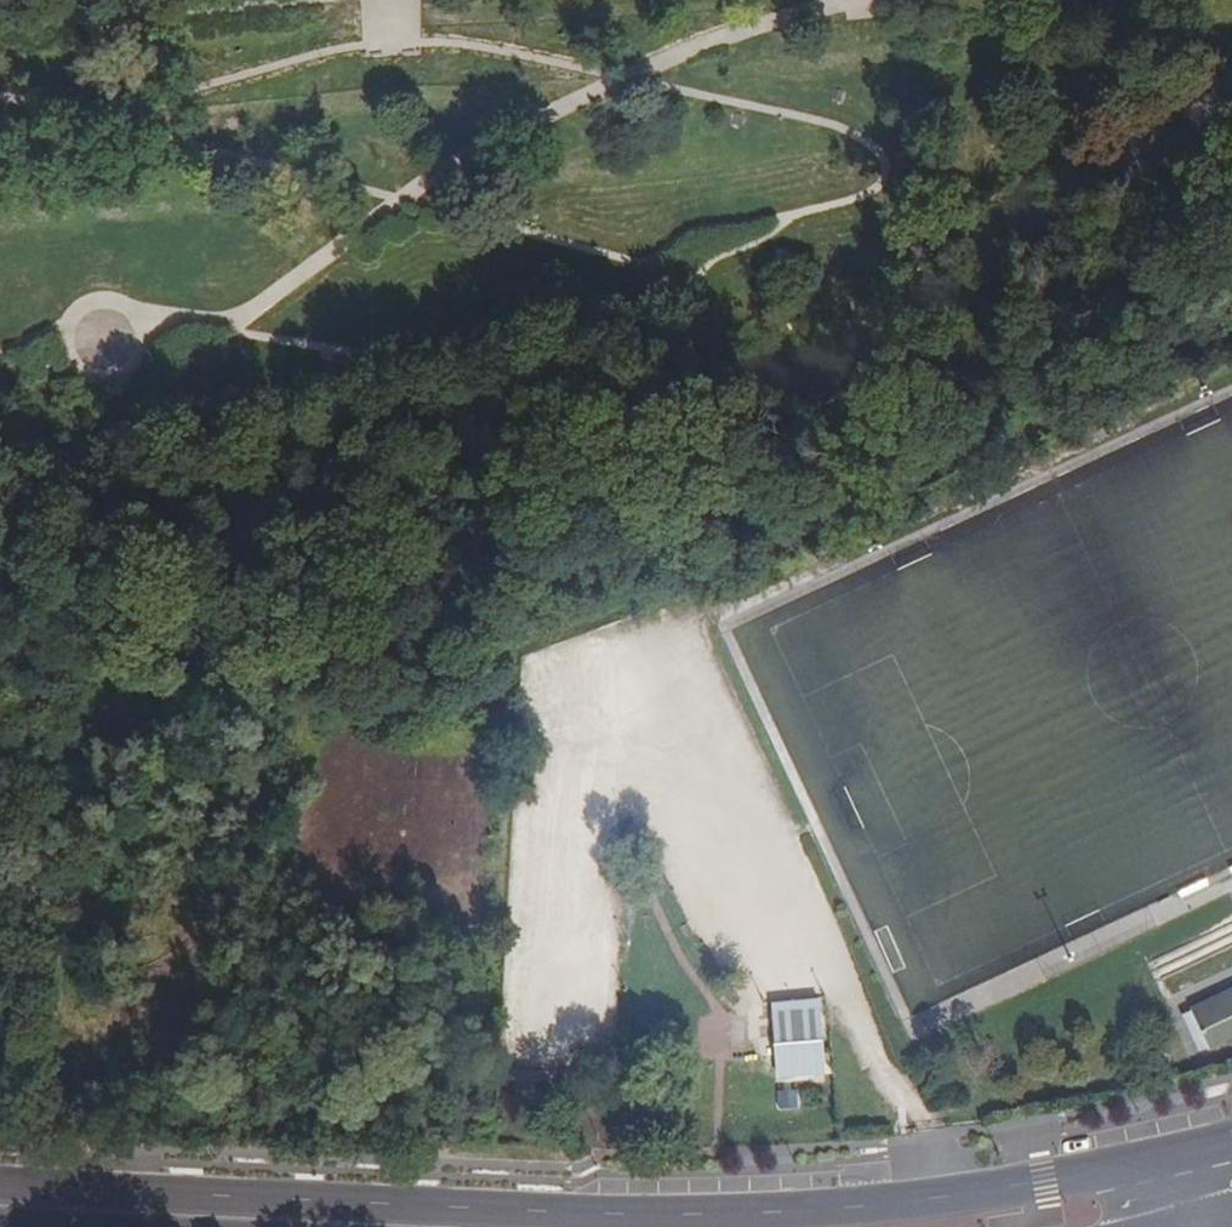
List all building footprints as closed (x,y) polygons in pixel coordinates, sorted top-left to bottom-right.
[(1191,1007),(1211,1049),(1231,1040),(1231,988),(1191,1007)] [(822,1040),(825,1039),(823,1006),(822,998),(771,1002),(774,1043),(822,1040)] [(776,1083),(825,1080),(822,1040),(774,1043),(776,1083)]
